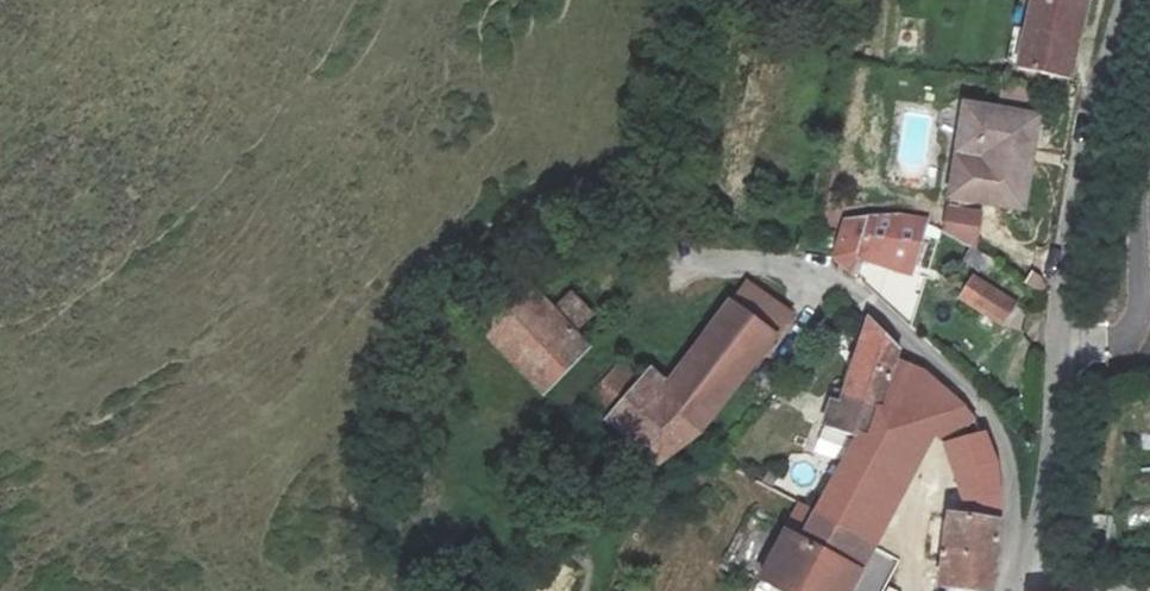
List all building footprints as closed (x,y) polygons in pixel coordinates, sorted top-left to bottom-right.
[(1075,8),(1031,0),(1023,0),(1004,70),(1059,82),(1075,8)] [(1038,113),(967,102),(948,200),(972,205),(973,199),(1022,207),(1038,113)] [(909,271),(926,218),(897,214),(846,220),(834,257),(849,273),(862,260),(909,271)] [(974,281),(959,302),(998,329),(1012,309),(974,281)] [(585,360),(520,288),(470,326),(468,328),(539,405),(585,360)] [(758,362),(775,320),(740,297),(669,390),(627,362),(584,403),(658,480),(672,470),(702,445),(758,362)] [(867,322),(832,393),(870,407),(891,361),(896,349),(867,322)] [(843,438),(818,489),(863,511),(910,417),(903,414),(914,368),(891,361),(870,407),(873,408),(856,443),(843,438)] [(903,414),(910,417),(925,430),(938,443),(956,514),(997,523),(1003,493),(997,470),(991,451),(914,368),(903,414)] [(873,408),(870,407),(832,393),(815,427),(843,438),(856,443),(873,408)] [(863,511),(877,519),(925,430),(910,417),(863,511)] [(808,510),(808,514),(863,544),(877,519),(863,511),(818,489),(808,510)] [(1149,527),(1149,505),(1125,507),(1126,529),(1149,527)] [(956,514),(943,512),(930,582),(977,590),(983,590),(990,557),(997,523),(956,514)] [(863,544),(808,514),(793,542),(851,570),(863,544)] [(851,570),(793,542),(778,535),(754,581),(773,590),(841,590),(851,570)]
